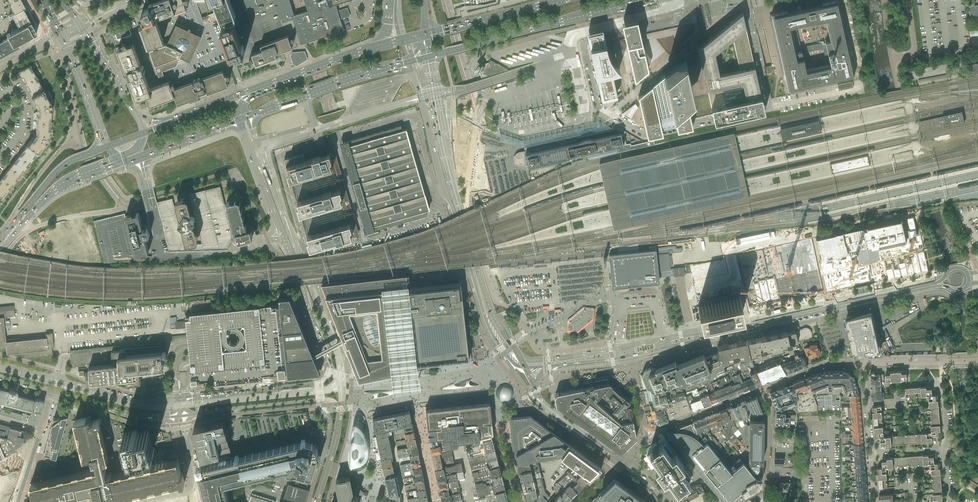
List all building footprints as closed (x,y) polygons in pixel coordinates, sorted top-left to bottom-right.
[(14,12),(23,7),(25,6),(21,0),(7,0),(9,3),(14,12)] [(143,25),(150,44),(151,44),(151,45),(148,46),(161,79),(169,76),(176,77),(228,58),(230,64),(252,56),(251,53),(261,49),(260,44),(285,35),(274,5),(274,3),(276,2),(276,0),(269,0),(244,9),(243,8),(241,7),(239,0),(167,0),(150,6),(155,20),(143,24),(144,25),(143,25)] [(274,5),(275,6),(280,19),(282,18),(284,22),(293,19),(292,15),(294,14),(293,11),(289,0),(272,0),(274,5)] [(294,14),(292,15),(293,19),(301,44),(303,43),(307,42),(314,40),(316,39),(344,30),(343,29),(340,19),(338,11),(335,2),(330,3),(329,2),(334,0),(335,0),(304,0),(307,10),(301,12),(294,15),(294,14)] [(786,11),(772,14),(771,14),(771,15),(773,21),(774,21),(774,24),(774,25),(775,29),(775,30),(776,30),(777,34),(776,35),(775,35),(784,75),(785,75),(785,76),(786,81),(787,87),(788,90),(800,87),(800,88),(809,86),(809,85),(855,75),(838,0),(836,0),(822,3),(822,5),(819,6),(810,4),(809,4),(809,5),(809,6),(810,7),(809,8),(787,13),(787,11),(786,11)] [(969,7),(970,18),(971,18),(977,17),(977,5),(969,6),(969,7)] [(6,35),(8,38),(0,42),(0,57),(19,47),(18,45),(17,44),(18,43),(21,41),(25,39),(36,33),(23,7),(14,12),(11,14),(12,16),(12,17),(19,28),(14,30),(12,31),(11,32),(6,35)] [(350,16),(347,8),(338,11),(340,19),(350,16)] [(742,12),(590,47),(604,107),(613,112),(643,129),(661,125),(675,122),(763,102),(749,42),(742,12)] [(117,39),(118,39),(120,38),(120,37),(121,38),(127,36),(127,35),(128,35),(130,34),(131,33),(130,31),(129,31),(130,30),(129,28),(128,27),(125,28),(125,29),(124,29),(122,29),(122,30),(121,30),(119,31),(118,31),(115,32),(115,33),(116,35),(116,36),(117,39)] [(262,49),(252,53),(256,66),(277,58),(275,53),(292,47),(288,35),(287,33),(286,33),(284,33),(284,34),(283,34),(280,35),(279,35),(277,36),(277,37),(276,36),(274,37),(273,38),(267,40),(267,42),(260,45),(262,49)] [(170,81),(164,83),(154,87),(151,88),(151,87),(150,83),(149,83),(149,82),(148,79),(147,78),(148,78),(146,74),(145,74),(144,74),(144,73),(142,73),(142,72),(145,71),(143,65),(140,66),(139,65),(140,64),(140,63),(141,63),(142,61),(140,58),(140,57),(139,54),(138,53),(138,52),(137,49),(136,49),(137,48),(135,45),(134,44),(133,44),(133,43),(120,48),(120,46),(119,46),(116,47),(115,48),(119,58),(120,59),(123,58),(127,69),(128,69),(128,70),(126,71),(126,72),(128,76),(129,77),(130,77),(131,77),(131,78),(138,99),(146,96),(149,106),(160,102),(174,97),(177,104),(178,104),(198,97),(198,96),(197,94),(198,93),(198,94),(206,91),(206,90),(206,91),(207,93),(208,93),(228,86),(228,85),(228,83),(223,70),(217,72),(216,69),(215,69),(211,70),(211,71),(210,70),(207,72),(206,73),(206,72),(202,73),(202,74),(203,78),(202,78),(202,79),(201,80),(200,77),(193,79),(195,82),(193,83),(193,81),(191,82),(190,79),(189,78),(186,80),(185,80),(181,81),(181,82),(180,82),(177,83),(176,84),(178,87),(172,89),(170,81)] [(305,52),(292,53),(290,56),(293,65),(297,67),(308,60),(305,52)] [(479,71),(484,87),(485,90),(486,91),(486,92),(487,92),(488,92),(489,92),(490,92),(491,91),(491,90),(491,89),(491,88),(491,86),(490,86),(489,81),(488,77),(507,71),(508,69),(492,61),(490,60),(489,62),(484,64),(483,63),(483,65),(482,64),(481,64),(480,64),(480,65),(479,65),(479,66),(479,67),(479,68),(480,68),(480,69),(479,71)] [(18,71),(31,96),(43,90),(33,70),(31,71),(28,66),(18,71)] [(852,81),(837,84),(837,85),(838,90),(853,87),(853,86),(852,82),(852,81)] [(34,113),(33,121),(50,122),(51,109),(52,109),(50,101),(49,101),(43,90),(31,96),(37,108),(37,111),(36,111),(34,113)] [(942,116),(918,121),(921,132),(944,126),(944,127),(965,122),(962,111),(942,116)] [(781,135),(782,140),(821,131),(820,126),(819,120),(780,129),(781,135)] [(35,134),(27,144),(38,153),(46,143),(47,143),(50,135),(49,135),(50,122),(33,121),(32,129),(35,131),(35,134)] [(427,215),(430,214),(405,124),(401,125),(344,142),(340,143),(321,148),(287,158),(284,159),(285,162),(286,166),(290,180),(300,214),(300,216),(307,239),(310,249),(311,248),(344,239),(351,237),(352,236),(353,236),(358,235),(364,233),(365,232),(366,232),(370,231),(378,229),(422,216),(427,215)] [(514,159),(514,160),(514,161),(514,162),(515,163),(515,164),(516,164),(516,165),(517,165),(518,165),(518,166),(519,166),(520,166),(521,166),(522,166),(526,165),(526,167),(570,157),(572,164),(598,158),(599,163),(600,165),(614,228),(614,230),(619,249),(608,250),(600,251),(600,252),(584,254),(584,257),(584,259),(585,259),(585,258),(593,257),(593,258),(593,257),(601,257),(609,256),(610,264),(610,268),(611,275),(609,275),(609,279),(611,279),(612,281),(612,286),(621,285),(651,282),(659,281),(658,277),(668,276),(674,275),(673,268),(670,269),(670,267),(672,266),(671,255),(669,255),(668,253),(658,254),(657,250),(656,250),(655,246),(654,242),(654,241),(655,241),(654,240),(651,240),(647,222),(647,221),(633,157),(632,155),(631,151),(631,149),(632,148),(654,144),(654,141),(644,143),(631,146),(630,143),(626,144),(624,137),(624,134),(625,132),(625,131),(619,128),(618,127),(616,128),(606,130),(592,133),(590,133),(588,134),(577,136),(577,135),(566,137),(555,140),(555,141),(556,143),(545,146),(528,149),(527,149),(526,149),(526,150),(524,150),(521,151),(520,151),(519,152),(518,152),(517,153),(516,153),(515,154),(515,155),(514,155),(514,156),(514,157),(514,158),(514,159)] [(734,133),(632,155),(633,157),(647,221),(647,222),(749,200),(748,198),(734,135),(734,133)] [(27,144),(9,167),(19,174),(23,169),(24,170),(38,153),(27,144)] [(868,155),(830,164),(832,173),(870,165),(868,155)] [(1,197),(5,192),(6,193),(11,186),(16,180),(15,179),(19,174),(9,167),(0,179),(0,196),(1,197)] [(179,224),(182,226),(183,226),(184,227),(182,229),(186,243),(188,244),(191,243),(195,242),(197,242),(198,239),(195,225),(193,225),(195,220),(194,218),(195,217),(192,216),(190,215),(192,213),(188,199),(186,198),(184,198),(180,199),(177,200),(176,202),(179,216),(181,217),(181,218),(180,219),(178,222),(179,222),(179,224)] [(168,199),(158,201),(162,215),(163,218),(166,231),(164,232),(166,235),(171,234),(170,232),(177,230),(178,232),(178,231),(173,223),(174,227),(171,228),(170,228),(170,226),(166,227),(170,225),(168,223),(166,224),(166,221),(171,217),(166,218),(166,217),(165,217),(171,214),(169,207),(167,204),(169,204),(168,199)] [(226,202),(233,228),(234,233),(234,234),(235,234),(236,234),(237,238),(238,240),(238,241),(252,237),(252,236),(251,231),(253,231),(251,224),(251,223),(250,223),(245,224),(242,211),(242,210),(240,202),(240,201),(239,201),(239,200),(238,200),(237,200),(237,199),(236,199),(236,200),(235,200),(227,202),(226,202)] [(133,214),(133,211),(128,212),(129,215),(126,215),(127,221),(135,255),(142,253),(142,256),(147,255),(146,252),(149,251),(145,236),(150,234),(148,227),(143,228),(140,218),(139,212),(133,214)] [(906,216),(817,237),(822,259),(825,258),(829,273),(825,274),(829,291),(931,267),(927,250),(862,265),(859,250),(911,238),(906,216)] [(71,259),(81,255),(80,252),(83,251),(70,223),(66,225),(65,223),(57,227),(71,259)] [(770,234),(737,239),(738,245),(771,240),(770,234)] [(655,241),(654,241),(654,242),(655,246),(695,242),(695,238),(693,238),(693,237),(655,241)] [(809,240),(739,256),(751,309),(821,293),(809,240)] [(584,254),(531,259),(533,262),(556,260),(569,258),(576,257),(584,257),(584,254)] [(458,282),(326,295),(343,338),(344,340),(355,371),(415,364),(417,364),(469,358),(462,293),(461,290),(461,282),(458,282)] [(277,305),(276,305),(283,368),(284,368),(284,369),(289,368),(290,368),(290,376),(320,373),(290,295),(279,296),(280,303),(276,303),(277,305)] [(698,306),(701,320),(743,311),(740,296),(698,306)] [(210,299),(188,301),(188,302),(189,311),(211,309),(210,299)] [(283,368),(276,305),(272,306),(272,304),(211,310),(189,312),(190,317),(185,318),(187,334),(188,346),(190,365),(192,382),(193,382),(194,386),(205,385),(204,380),(213,379),(214,384),(262,379),(262,374),(271,374),(271,378),(285,377),(285,375),(289,375),(289,368),(284,369),(284,368),(283,368)] [(584,306),(568,319),(567,331),(578,332),(593,321),(593,317),(594,317),(595,307),(584,306)] [(5,345),(6,354),(24,352),(25,358),(52,355),(52,349),(54,349),(52,333),(45,334),(46,337),(16,340),(16,337),(5,339),(3,321),(6,320),(5,317),(15,316),(14,310),(0,311),(0,346),(5,345)] [(872,310),(844,316),(847,328),(849,328),(849,331),(851,339),(852,341),(855,355),(855,357),(883,351),(881,342),(879,335),(878,335),(877,333),(877,332),(876,329),(874,319),(872,312),(872,310)] [(773,334),(773,335),(776,349),(778,349),(782,348),(782,347),(787,346),(787,348),(792,347),(792,343),(798,342),(797,341),(803,340),(806,339),(806,338),(807,338),(808,338),(809,337),(810,336),(810,335),(811,334),(811,333),(811,332),(810,331),(810,330),(809,329),(808,328),(807,328),(806,328),(805,328),(804,328),(799,330),(799,331),(793,333),(792,331),(787,332),(787,331),(773,334)] [(747,340),(750,352),(749,353),(750,355),(756,354),(755,351),(760,350),(761,354),(766,353),(766,350),(770,349),(771,351),(775,350),(776,350),(776,351),(777,351),(777,350),(778,350),(778,349),(776,349),(773,335),(773,334),(747,340)] [(728,345),(717,347),(717,348),(718,348),(719,353),(718,353),(719,353),(720,355),(719,356),(720,359),(721,358),(724,365),(751,360),(750,355),(749,353),(750,352),(747,340),(747,341),(746,341),(746,342),(745,342),(745,341),(743,342),(743,341),(742,342),(740,342),(737,343),(735,343),(734,343),(734,344),(732,344),(728,345)] [(809,357),(811,358),(813,357),(814,355),(819,353),(821,352),(820,348),(818,348),(816,343),(814,344),(813,343),(809,345),(809,346),(808,346),(806,342),(803,344),(804,348),(807,356),(808,355),(809,357)] [(70,354),(71,358),(71,366),(72,366),(89,364),(90,373),(87,374),(87,380),(88,381),(91,380),(91,381),(92,381),(127,377),(127,383),(128,383),(140,382),(141,381),(139,369),(163,367),(163,366),(163,359),(166,359),(166,352),(165,352),(162,352),(161,346),(161,345),(119,350),(119,346),(118,346),(70,351),(70,354)] [(644,369),(641,376),(646,388),(650,389),(650,390),(646,391),(649,401),(652,400),(653,405),(654,405),(669,401),(685,396),(680,383),(683,382),(686,390),(710,381),(710,382),(711,382),(716,380),(719,379),(718,375),(726,372),(724,368),(723,366),(724,365),(721,358),(720,359),(719,356),(718,353),(716,352),(706,356),(703,355),(702,354),(678,363),(673,361),(655,369),(651,367),(644,369)] [(794,355),(794,359),(798,369),(799,369),(802,367),(803,367),(804,367),(807,366),(803,356),(801,357),(801,355),(798,356),(797,354),(794,355)] [(778,359),(755,367),(761,383),(785,374),(781,364),(778,359)] [(794,359),(781,364),(785,374),(787,373),(790,372),(792,371),(795,370),(796,370),(798,369),(794,359)] [(755,367),(752,361),(745,362),(754,386),(761,383),(755,367)] [(745,362),(739,363),(740,368),(749,388),(754,386),(745,362)] [(740,368),(739,369),(737,364),(732,365),(742,390),(749,388),(740,368)] [(724,368),(726,372),(735,393),(742,390),(732,365),(724,368)] [(393,383),(371,388),(372,392),(373,396),(373,399),(376,410),(472,391),(471,386),(470,384),(469,380),(467,369),(421,378),(393,383)] [(823,371),(806,377),(812,392),(816,390),(815,388),(826,384),(827,384),(827,392),(831,392),(831,388),(833,388),(833,384),(841,383),(842,384),(843,389),(842,389),(842,390),(856,386),(853,376),(846,370),(823,371)] [(897,380),(896,371),(886,372),(886,381),(897,380)] [(718,375),(719,379),(716,380),(711,382),(718,400),(727,397),(735,393),(726,372),(718,375)] [(870,373),(871,382),(881,382),(881,381),(882,381),(882,379),(884,379),(884,374),(881,374),(875,374),(875,372),(870,373)] [(793,382),(792,383),(797,393),(797,402),(797,412),(817,411),(817,406),(812,392),(806,377),(805,378),(805,377),(804,378),(794,382),(793,382)] [(607,379),(592,382),(594,392),(589,394),(596,399),(610,383),(609,382),(608,382),(607,379)] [(584,383),(584,387),(586,397),(589,394),(594,392),(592,382),(584,383)] [(718,400),(711,382),(710,382),(704,385),(705,387),(706,388),(711,403),(718,400)] [(881,382),(871,382),(871,386),(871,388),(872,388),(872,391),(881,390),(881,387),(882,387),(882,384),(881,384),(881,382)] [(596,399),(611,412),(624,396),(619,392),(618,391),(615,388),(614,387),(610,383),(596,399)] [(776,409),(784,407),(797,402),(797,393),(792,383),(786,386),(786,385),(776,389),(776,390),(770,392),(776,409)] [(499,387),(498,387),(497,388),(496,389),(496,391),(495,393),(496,394),(496,396),(497,396),(499,398),(500,401),(501,402),(503,402),(504,402),(506,402),(509,401),(510,401),(511,400),(512,398),(513,397),(513,395),(514,394),(514,392),(513,390),(513,389),(512,388),(511,386),(509,385),(508,385),(507,384),(506,384),(505,384),(504,384),(502,386),(499,387)] [(856,386),(842,390),(843,392),(843,395),(858,393),(857,389),(857,388),(856,386)] [(576,389),(558,392),(557,393),(556,393),(556,394),(555,394),(555,395),(555,396),(555,397),(556,405),(559,406),(560,408),(593,432),(596,434),(597,435),(600,437),(621,452),(636,437),(633,419),(622,422),(616,417),(611,412),(596,399),(589,394),(586,397),(584,387),(576,389)] [(693,410),(704,406),(700,396),(698,391),(697,388),(685,392),(689,402),(690,402),(693,410)] [(704,406),(711,403),(706,388),(698,391),(700,396),(704,406)] [(1,403),(5,404),(7,404),(11,391),(5,390),(1,403)] [(881,390),(872,391),(872,394),(872,396),(872,399),(881,399),(882,399),(882,398),(883,398),(883,397),(884,397),(883,394),(883,392),(881,392),(881,390)] [(11,391),(7,404),(14,406),(17,393),(11,391)] [(17,393),(14,406),(20,408),(23,395),(17,393)] [(20,408),(26,409),(29,396),(23,395),(20,408)] [(26,409),(32,411),(35,398),(29,396),(26,409)] [(611,412),(616,417),(630,402),(630,401),(624,396),(611,412)] [(737,404),(737,405),(743,418),(751,415),(762,412),(756,396),(737,404)] [(670,405),(655,410),(655,411),(656,415),(656,418),(656,419),(657,421),(657,422),(658,422),(658,423),(659,423),(660,423),(662,422),(665,421),(667,420),(668,420),(691,411),(686,397),(671,402),(672,405),(670,406),(670,405)] [(32,411),(29,421),(36,423),(39,418),(44,400),(35,398),(32,411)] [(465,403),(425,407),(427,428),(428,428),(451,426),(452,436),(454,441),(457,441),(471,439),(480,437),(479,433),(478,423),(492,422),(492,421),(490,400),(465,402),(465,403)] [(655,410),(670,405),(669,401),(654,405),(653,405),(650,405),(652,411),(655,410)] [(633,419),(630,402),(616,417),(622,422),(633,419)] [(737,405),(732,407),(735,415),(740,426),(746,436),(749,442),(749,452),(748,452),(748,461),(750,461),(758,462),(759,462),(762,462),(763,462),(763,453),(763,423),(763,418),(762,418),(760,418),(749,418),(749,419),(749,423),(749,424),(746,424),(746,423),(745,423),(743,418),(737,405)] [(731,406),(726,408),(729,417),(735,425),(737,427),(740,426),(735,415),(732,407),(731,406)] [(795,420),(795,414),(792,414),(791,414),(787,414),(787,415),(785,415),(785,409),(784,407),(776,409),(776,412),(775,425),(782,425),(782,428),(787,428),(788,425),(789,420),(795,420)] [(1,408),(0,412),(0,414),(22,419),(23,413),(5,409),(1,408)] [(726,408),(720,411),(724,422),(732,431),(737,427),(735,425),(729,417),(726,408)] [(389,428),(393,427),(412,423),(410,410),(373,418),(376,434),(388,432),(390,432),(389,428)] [(349,443),(349,444),(349,445),(349,447),(348,452),(348,455),(348,460),(348,463),(348,465),(348,466),(349,467),(349,468),(350,469),(351,469),(352,470),(353,470),(354,471),(356,471),(357,471),(359,471),(361,470),(362,470),(364,469),(365,468),(366,466),(367,465),(368,463),(367,463),(368,459),(369,460),(369,459),(370,452),(370,450),(369,450),(369,446),(370,446),(370,443),(369,439),(368,440),(368,436),(369,435),(368,431),(368,430),(366,430),(366,426),(367,426),(366,421),(364,417),(364,415),(363,414),(362,412),(361,412),(360,411),(359,411),(358,411),(357,412),(356,412),(356,413),(355,414),(354,418),(353,424),(352,429),(349,443)] [(732,431),(724,422),(720,411),(714,413),(720,429),(726,437),(731,442),(737,436),(732,431)] [(860,411),(841,413),(841,425),(842,425),(844,425),(861,423),(860,421),(861,420),(861,415),(860,414),(860,411)] [(23,413),(22,419),(29,421),(31,415),(26,414),(23,413)] [(714,413),(699,419),(703,430),(705,435),(709,440),(723,456),(729,454),(719,443),(726,437),(720,429),(714,413)] [(68,414),(55,418),(54,418),(53,423),(44,453),(57,457),(68,414)] [(530,415),(512,417),(511,417),(511,422),(512,424),(513,436),(514,438),(513,439),(514,449),(515,449),(516,455),(515,455),(517,462),(536,458),(541,457),(548,456),(550,455),(553,455),(556,454),(559,454),(560,454),(561,453),(560,453),(562,451),(562,452),(562,451),(568,443),(563,439),(562,439),(540,423),(534,418),(530,415)] [(31,483),(33,494),(33,495),(34,498),(33,499),(33,501),(52,501),(55,501),(62,500),(63,500),(63,499),(69,498),(70,498),(77,496),(84,494),(84,495),(85,494),(84,494),(91,493),(92,493),(92,492),(94,492),(95,492),(96,492),(97,499),(98,499),(97,499),(97,500),(98,500),(98,499),(101,499),(105,498),(104,495),(108,495),(111,494),(113,499),(117,498),(117,497),(118,497),(123,496),(147,490),(180,482),(180,483),(184,482),(183,475),(182,473),(181,473),(177,458),(113,473),(111,474),(111,473),(107,474),(106,470),(105,464),(104,461),(109,460),(100,423),(101,423),(100,418),(91,420),(91,419),(90,416),(82,418),(76,420),(74,420),(75,424),(83,458),(91,456),(92,461),(93,463),(96,462),(97,467),(31,483)] [(699,419),(693,421),(699,437),(701,435),(700,431),(703,430),(699,419)] [(112,420),(100,423),(112,474),(111,475),(111,474),(107,475),(108,480),(105,481),(109,497),(112,496),(113,499),(117,498),(117,497),(120,497),(120,499),(128,497),(127,495),(180,482),(180,483),(185,482),(182,473),(181,473),(177,458),(166,461),(164,455),(176,452),(171,429),(164,428),(157,428),(150,428),(145,428),(134,426),(128,425),(120,422),(112,420)] [(291,474),(291,476),(289,476),(284,490),(306,497),(310,482),(317,459),(320,460),(321,456),(318,456),(317,449),(312,443),(305,441),(304,439),(301,440),(301,442),(270,450),(238,457),(238,455),(235,456),(235,458),(231,459),(230,451),(231,451),(228,438),(224,420),(194,427),(199,448),(201,458),(203,458),(204,465),(201,466),(196,467),(197,472),(198,472),(205,501),(229,501),(224,484),(241,480),(244,480),(272,473),(275,472),(286,469),(286,472),(291,474)] [(671,435),(679,441),(679,442),(679,443),(679,444),(679,446),(686,455),(696,466),(725,501),(731,501),(743,495),(744,495),(741,490),(756,477),(750,470),(747,466),(743,461),(734,469),(731,466),(730,465),(726,460),(724,462),(707,442),(702,446),(696,438),(699,437),(693,421),(686,424),(676,428),(677,430),(674,430),(671,435)] [(492,422),(478,423),(479,433),(480,437),(493,433),(492,424),(492,423),(492,422)] [(394,434),(414,430),(412,423),(393,427),(394,434)] [(5,456),(22,442),(24,432),(21,431),(21,430),(18,429),(18,430),(16,430),(16,429),(16,428),(16,430),(14,429),(14,428),(13,429),(11,428),(12,427),(0,424),(0,458),(5,456)] [(428,428),(429,438),(449,436),(452,436),(451,426),(428,428)] [(395,440),(415,436),(414,430),(394,434),(395,440)] [(875,437),(881,437),(886,436),(887,445),(891,445),(891,436),(886,436),(886,431),(884,431),(874,431),(875,437)] [(388,432),(376,434),(378,442),(379,451),(391,448),(388,432)] [(480,437),(471,439),(473,446),(482,443),(495,440),(495,439),(494,436),(493,433),(480,437)] [(397,448),(417,444),(415,436),(395,440),(397,448)] [(449,436),(429,438),(430,446),(450,442),(451,449),(458,448),(458,447),(457,441),(454,441),(452,436),(449,436)] [(467,450),(468,455),(497,448),(495,440),(482,443),(472,446),(473,448),(467,450)] [(683,466),(684,465),(667,441),(666,442),(665,442),(662,444),(661,442),(659,443),(659,444),(659,445),(658,445),(646,453),(646,456),(650,462),(652,461),(650,462),(654,467),(655,466),(656,466),(654,467),(658,473),(663,480),(664,479),(673,491),(676,488),(677,490),(680,487),(681,488),(686,484),(685,483),(689,481),(688,480),(691,477),(683,466)] [(450,442),(430,446),(432,453),(451,449),(450,442)] [(571,445),(568,443),(562,451),(562,452),(562,451),(560,453),(561,453),(560,454),(563,457),(575,465),(583,454),(571,445)] [(399,456),(418,453),(418,452),(417,444),(397,448),(399,456)] [(391,448),(379,451),(381,457),(393,455),(391,448)] [(499,456),(497,448),(468,455),(470,464),(499,456)] [(451,449),(432,453),(432,454),(434,466),(435,468),(435,469),(449,466),(455,465),(454,464),(454,463),(451,449)] [(400,463),(420,459),(418,453),(399,456),(400,463)] [(591,460),(583,454),(575,465),(582,472),(591,460)] [(393,455),(381,457),(383,467),(395,465),(393,455)] [(470,464),(472,471),(501,464),(499,456),(470,464)] [(13,491),(22,462),(16,457),(0,464),(0,501),(7,501),(13,491)] [(774,457),(774,465),(775,465),(783,465),(783,458),(775,457),(774,457)] [(517,462),(519,472),(539,467),(536,458),(517,462)] [(402,470),(421,466),(420,459),(400,463),(402,470)] [(601,468),(591,460),(582,472),(589,480),(601,468)] [(449,466),(435,469),(436,476),(456,472),(463,470),(461,463),(455,465),(449,466)] [(472,471),(474,479),(503,472),(501,464),(472,471)] [(395,465),(383,467),(385,476),(385,477),(397,474),(395,465)] [(575,465),(569,471),(579,481),(583,486),(589,480),(582,472),(575,465)] [(403,477),(423,473),(421,466),(402,470),(403,477)] [(519,472),(524,490),(543,485),(539,467),(519,472)] [(456,472),(436,476),(438,482),(457,478),(464,477),(463,470),(456,472)] [(569,471),(563,477),(577,491),(583,486),(579,481),(569,471)] [(474,479),(476,487),(502,481),(505,480),(503,472),(474,479)] [(404,484),(424,480),(423,473),(403,477),(404,484)] [(400,497),(400,493),(401,493),(397,474),(385,477),(385,480),(385,492),(399,496),(400,497)] [(362,493),(363,492),(359,489),(360,487),(361,488),(360,487),(358,486),(356,486),(355,486),(356,486),(356,487),(354,488),(352,488),(349,477),(346,477),(345,476),(344,476),(343,476),(342,477),(341,477),(340,478),(339,479),(336,480),(340,495),(339,495),(338,498),(338,497),(336,497),(335,497),(334,501),(333,501),(359,501),(362,493)] [(563,477),(558,482),(572,497),(577,491),(563,477)] [(614,477),(599,491),(600,492),(609,501),(641,501),(643,499),(614,477)] [(741,490),(744,495),(760,486),(759,485),(761,484),(761,477),(759,477),(756,477),(741,490)] [(457,478),(438,482),(439,489),(459,485),(457,478)] [(406,491),(425,487),(424,480),(404,484),(406,491)] [(507,488),(505,480),(502,481),(476,487),(478,495),(507,488)] [(790,491),(790,481),(780,481),(781,491),(790,491)] [(559,495),(566,501),(572,497),(558,482),(554,486),(555,491),(559,495)] [(680,494),(676,497),(679,501),(682,501),(689,498),(704,490),(700,483),(694,486),(694,487),(685,492),(685,491),(680,494)] [(459,485),(439,489),(440,496),(460,492),(459,485)] [(524,490),(526,499),(542,495),(545,492),(543,485),(524,490)] [(407,498),(427,494),(425,487),(406,491),(407,498)] [(478,495),(479,499),(488,497),(489,501),(497,499),(498,499),(499,499),(499,501),(511,501),(510,499),(509,496),(507,488),(478,495)] [(440,496),(442,501),(446,501),(462,499),(460,492),(440,496)] [(609,501),(600,492),(596,495),(603,501),(609,501)]
